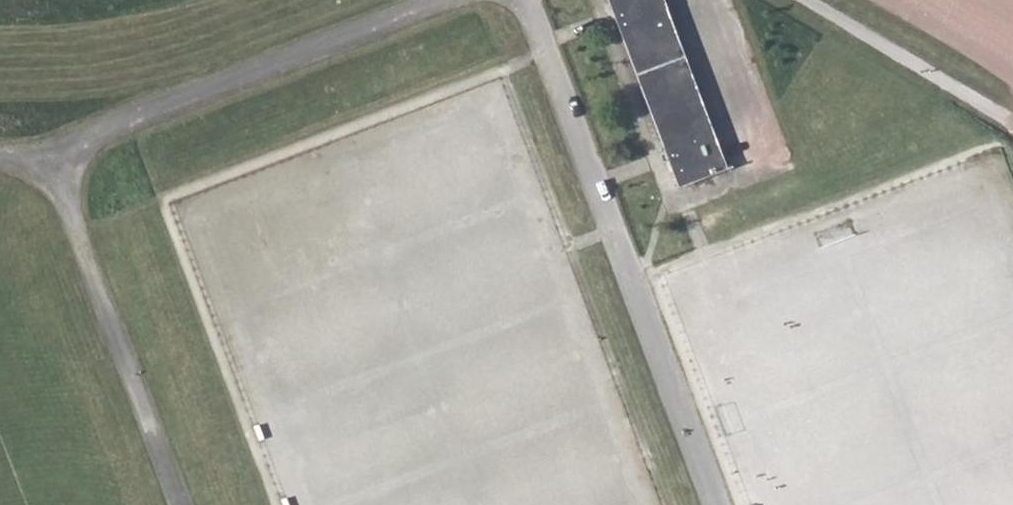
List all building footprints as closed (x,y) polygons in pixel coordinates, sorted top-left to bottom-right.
[(665,0),(605,0),(679,186),(730,165),(665,0)]
